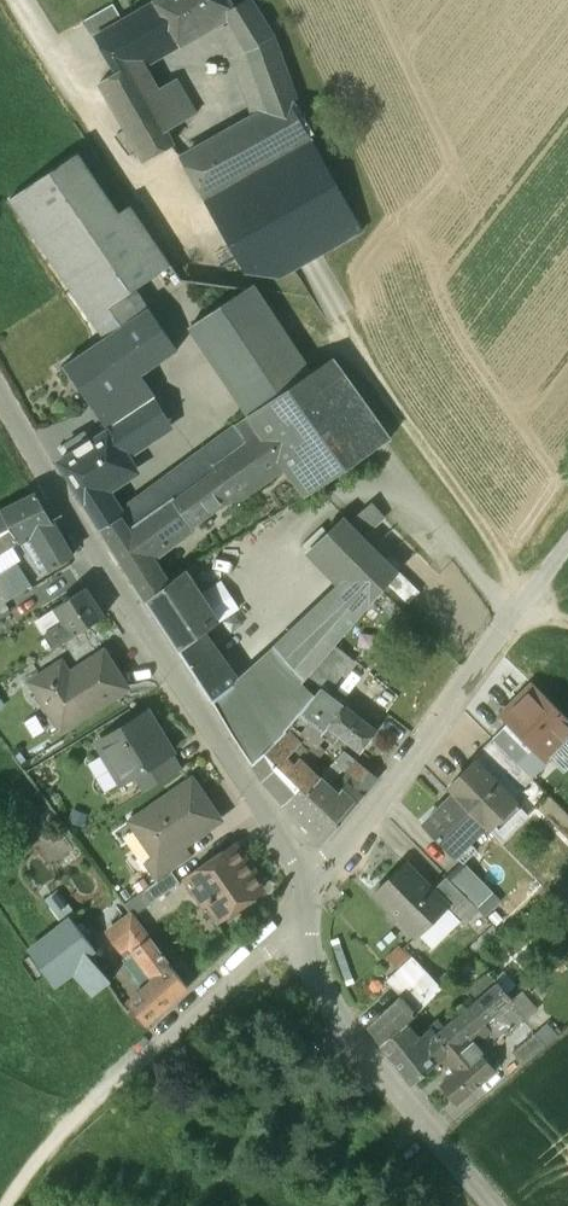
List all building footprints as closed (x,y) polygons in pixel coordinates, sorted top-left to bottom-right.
[(156,3),(177,40),(181,44),(206,30),(204,25),(228,11),(232,8),(227,0),(161,0),(156,3)] [(232,8),(228,11),(233,20),(229,22),(246,51),(270,112),(182,161),(246,272),(278,277),(293,269),(327,322),(354,308),(322,252),(362,230),(290,103),(293,97),(271,35),(250,0),(245,0),(232,8)] [(177,40),(156,3),(124,21),(113,5),(85,20),(116,73),(101,82),(145,161),(171,146),(163,134),(196,115),(176,80),(144,96),(128,69),(177,40)] [(117,215),(78,156),(15,198),(107,338),(149,310),(135,289),(172,265),(131,205),(117,215)] [(196,334),(250,413),(316,369),(260,290),(196,334)] [(70,381),(105,435),(153,403),(143,389),(186,360),(149,310),(107,338),(116,349),(70,381)] [(250,413),(247,416),(283,467),(305,496),(389,439),(331,359),(316,369),(250,413)] [(105,435),(63,463),(101,530),(119,519),(109,505),(115,501),(108,491),(122,481),(109,462),(168,423),(153,403),(105,435)] [(246,441),(213,464),(216,469),(128,531),(145,557),(233,493),(237,500),(283,467),(247,416),(234,425),(246,441)] [(51,523),(35,495),(0,513),(17,540),(40,576),(50,570),(72,557),(52,523),(51,523)] [(237,679),(212,701),(253,764),(279,737),(286,730),(300,714),(321,687),(328,693),(354,660),(335,644),(402,567),(344,512),(302,553),(329,581),(272,647),(237,679)] [(17,540),(0,513),(0,552),(17,540)] [(128,531),(119,519),(101,530),(146,600),(165,586),(128,531)] [(12,617),(4,604),(37,586),(21,561),(0,574),(0,625),(12,617)] [(165,586),(146,600),(177,650),(203,631),(220,618),(184,572),(165,586)] [(104,617),(85,589),(55,609),(63,621),(44,633),(55,649),(104,617)] [(237,679),(203,631),(177,650),(212,701),(237,679)] [(103,653),(69,675),(61,663),(31,683),(44,702),(48,700),(66,727),(126,688),(103,653)] [(533,685),(503,715),(551,765),(567,748),(567,719),(533,685)] [(328,693),(321,687),(300,714),(311,723),(323,732),(321,735),(325,739),(331,745),(338,735),(361,752),(376,730),(328,693)] [(148,712),(101,740),(100,748),(104,755),(110,757),(126,781),(134,776),(171,754),(173,752),(148,712)] [(323,732),(311,723),(303,733),(319,746),(325,739),(321,735),(323,732)] [(528,751),(504,727),(492,739),(516,763),(528,751)] [(286,730),(279,737),(301,760),(308,752),(286,730)] [(301,760),(279,737),(253,764),(264,782),(283,805),(297,788),(303,794),(319,779),(301,760)] [(516,763),(492,739),(480,751),(503,775),(516,763)] [(171,754),(134,776),(144,792),(181,769),(171,754)] [(515,803),(475,762),(447,790),(453,795),(484,826),(487,830),(515,803)] [(337,798),(319,779),(303,794),(297,788),(283,805),(295,818),(296,818),(324,842),(356,805),(342,794),(337,798)] [(192,780),(136,819),(159,853),(160,854),(181,840),(191,833),(194,837),(219,821),(192,780)] [(453,795),(423,825),(453,856),(484,826),(453,795)] [(181,840),(160,854),(159,853),(144,863),(157,881),(171,871),(192,857),(181,840)] [(236,844),(185,880),(202,905),(208,901),(221,919),(260,892),(252,880),(258,876),(236,844)] [(432,891),(404,863),(374,893),(417,937),(447,907),(448,906),(432,891)] [(157,881),(124,904),(132,914),(180,884),(171,871),(157,881)] [(447,907),(452,912),(466,898),(446,877),(432,891),(448,906),(447,907)] [(40,897),(62,925),(70,919),(76,914),(54,887),(40,897)] [(447,907),(417,937),(431,951),(461,922),(452,912),(447,907)] [(186,986),(132,914),(108,932),(121,949),(129,944),(134,951),(133,952),(155,981),(143,992),(133,1008),(145,1022),(186,986)] [(62,925),(29,951),(52,983),(73,966),(87,955),(94,949),(70,919),(62,925)] [(105,966),(94,949),(87,955),(100,970),(105,966)] [(100,970),(87,955),(73,966),(92,994),(111,982),(100,970)] [(452,979),(474,1005),(496,987),(474,959),(452,979)] [(395,978),(408,992),(427,974),(414,960),(395,978)] [(408,992),(369,1028),(382,1046),(403,1026),(404,1025),(441,988),(427,974),(408,992)] [(437,1037),(422,1049),(434,1065),(466,1038),(512,999),(499,984),(496,987),(474,1005),(437,1037)] [(545,1047),(522,1020),(500,1038),(523,1066),(545,1047)] [(415,1041),(403,1026),(382,1046),(412,1084),(434,1065),(422,1049),(437,1037),(430,1028),(415,1041)] [(494,1071),(466,1038),(442,1059),(454,1074),(440,1085),(455,1104),(494,1071)]
